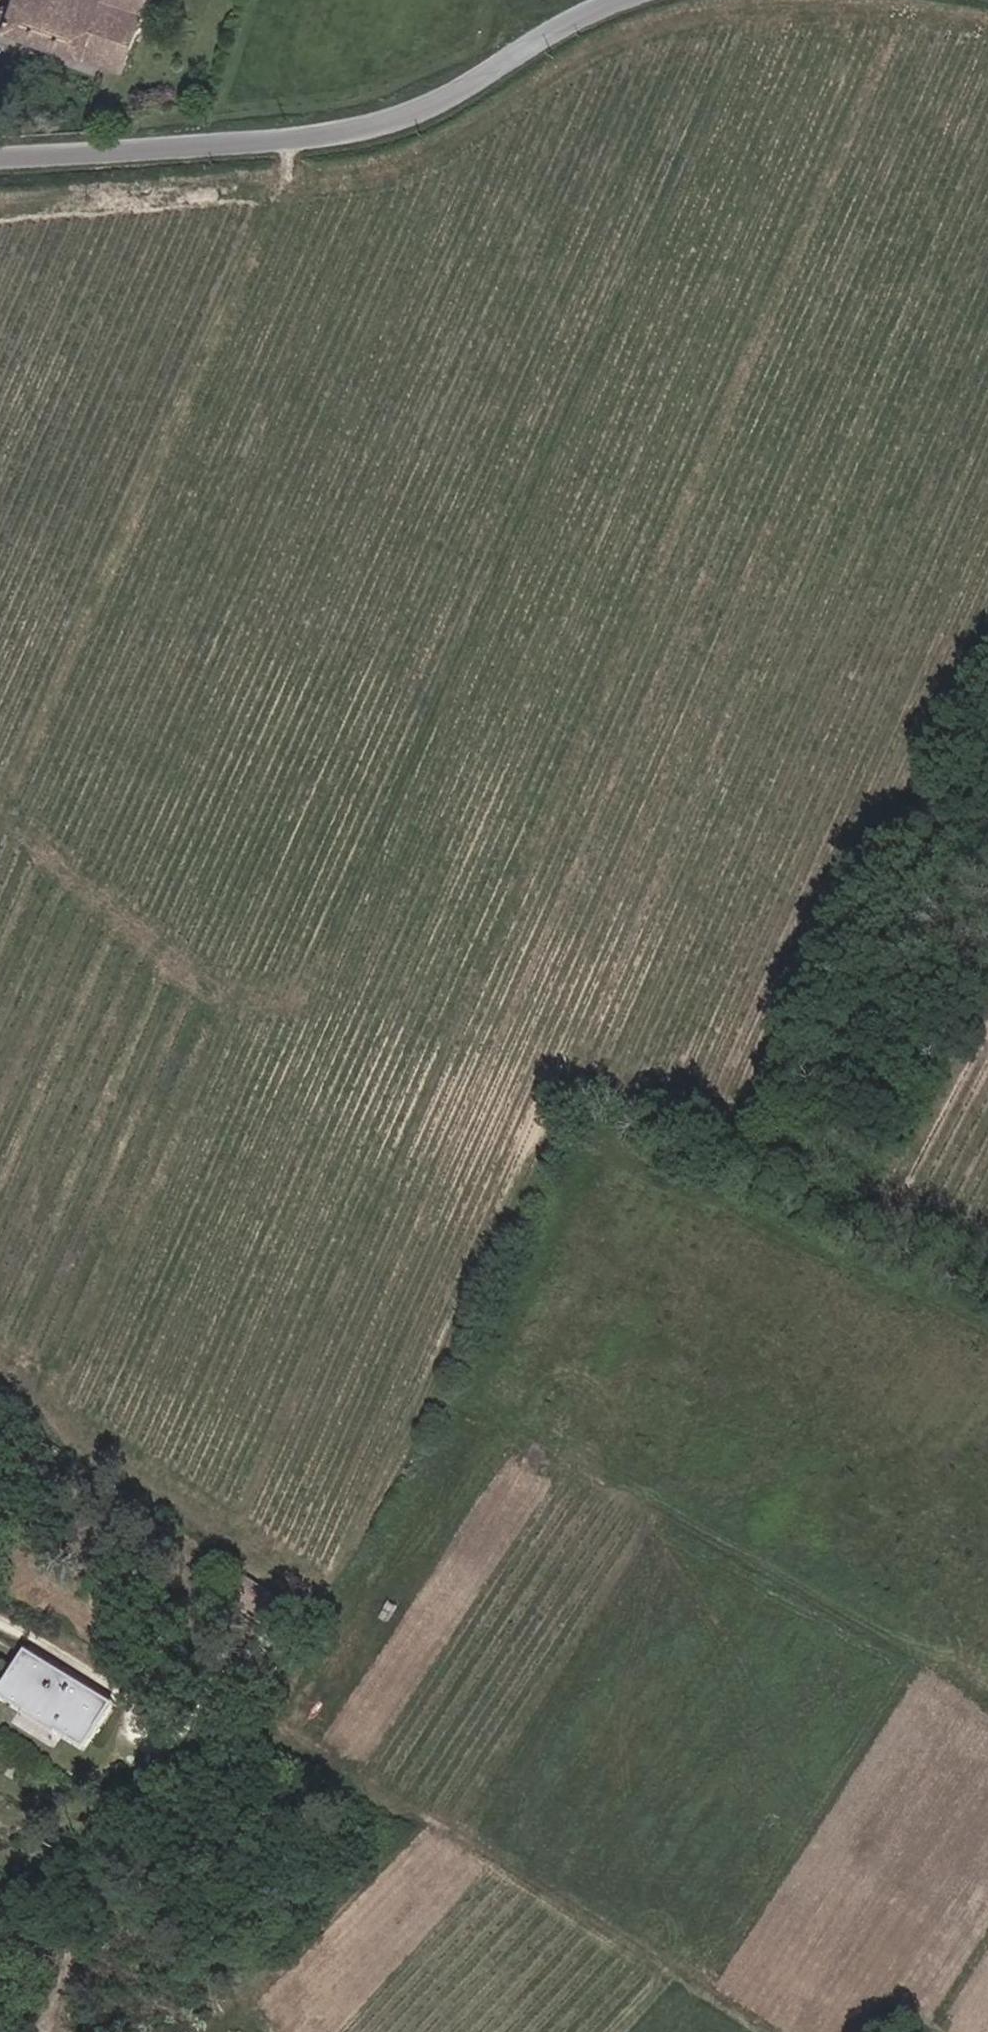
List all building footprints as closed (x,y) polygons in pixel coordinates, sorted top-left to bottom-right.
[(0,20),(0,32),(124,73),(148,0),(19,0),(16,12),(3,9),(0,20)] [(108,1751),(136,1701),(51,1657),(25,1708),(108,1751)]
